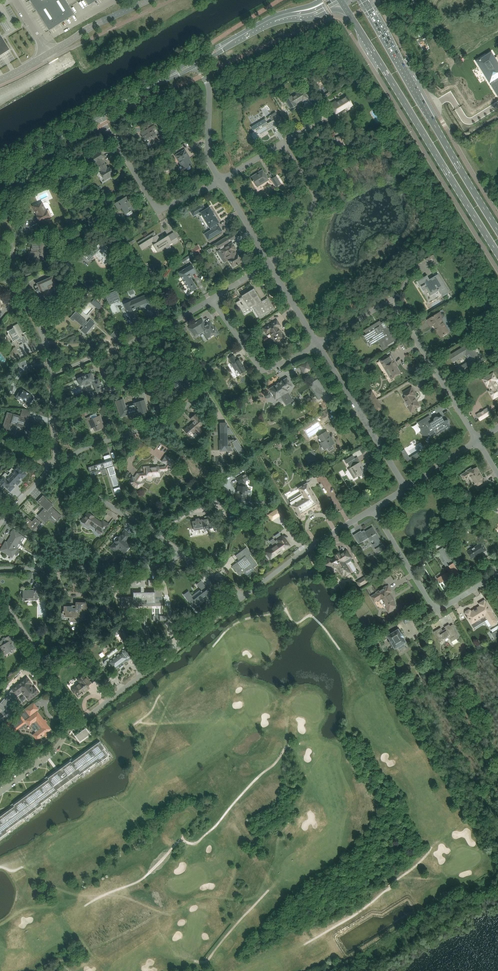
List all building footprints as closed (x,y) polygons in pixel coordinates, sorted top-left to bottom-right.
[(53,0),(31,0),(30,1),(36,11),(49,3),(53,0)] [(49,3),(62,22),(75,14),(66,0),(53,0),(49,3)] [(36,11),(49,31),(62,22),(49,3),(36,11)] [(9,50),(3,38),(2,39),(0,36),(1,36),(0,34),(0,56),(9,50)] [(441,49),(434,52),(435,56),(432,57),(434,61),(437,60),(439,64),(445,62),(441,49)] [(477,62),(490,83),(491,83),(492,85),(491,85),(496,94),(497,96),(497,58),(497,57),(496,57),(495,58),(492,53),(477,62)] [(307,70),(305,71),(308,75),(315,71),(313,67),(310,69),(309,67),(307,69),(307,70)] [(474,73),(458,82),(463,90),(478,82),(474,73)] [(487,88),(481,92),(489,103),(495,99),(487,88)] [(285,99),(288,104),(291,108),(296,105),(296,104),(302,100),(303,101),(308,98),(303,90),(292,97),(291,96),(285,99)] [(336,101),(331,105),(336,113),(347,106),(348,109),(352,106),(347,97),(338,103),(338,102),(337,102),(336,101)] [(254,132),(251,134),(256,142),(267,135),(265,133),(268,131),(271,129),(277,125),(278,128),(283,125),(276,112),(271,115),(272,116),(274,119),(272,120),(272,121),(268,123),(266,118),(255,124),(253,126),(251,127),(254,132)] [(159,134),(157,136),(154,131),(156,129),(154,125),(146,130),(148,134),(142,137),(146,143),(150,141),(152,144),(162,139),(159,134)] [(345,145),(342,135),(336,137),(339,147),(345,145)] [(192,164),(191,161),(189,159),(190,158),(185,150),(175,155),(183,169),(190,166),(191,166),(191,165),(192,164)] [(88,158),(85,160),(87,163),(89,166),(91,165),(92,166),(95,164),(94,163),(96,162),(99,166),(98,167),(96,168),(98,172),(100,170),(101,172),(100,173),(105,180),(110,177),(114,175),(110,167),(108,168),(102,158),(104,157),(100,151),(88,158)] [(268,179),(267,178),(262,170),(255,175),(254,176),(251,178),(252,181),(253,181),(254,181),(257,186),(268,179)] [(272,179),(276,186),(281,183),(278,179),(277,176),(272,179)] [(129,199),(127,196),(114,204),(119,210),(122,208),(126,214),(127,216),(129,216),(133,213),(133,212),(132,210),(134,209),(128,200),(129,199)] [(40,223),(44,220),(50,218),(47,210),(46,211),(42,202),(33,206),(37,215),(36,215),(40,223)] [(205,209),(202,204),(190,211),(193,216),(200,212),(209,228),(210,228),(211,229),(204,234),(207,240),(223,230),(219,224),(217,225),(216,224),(219,222),(209,206),(205,209)] [(154,232),(137,243),(139,245),(142,250),(153,244),(158,252),(166,247),(167,249),(168,250),(170,248),(171,247),(169,245),(172,243),(173,244),(179,241),(176,237),(174,232),(168,236),(168,235),(165,237),(163,235),(159,238),(158,236),(157,237),(154,232)] [(221,250),(220,250),(227,261),(228,260),(232,265),(233,267),(237,265),(238,265),(238,264),(242,262),(237,254),(236,255),(234,251),(236,249),(232,243),(225,247),(224,245),(228,242),(226,238),(216,245),(218,248),(219,247),(221,250)] [(31,252),(29,252),(29,257),(33,257),(33,258),(33,260),(37,260),(41,260),(41,255),(41,254),(43,254),(42,242),(40,243),(37,243),(32,243),(32,249),(33,249),(33,252),(31,252)] [(92,245),(86,251),(82,255),(89,261),(95,255),(104,264),(110,258),(104,252),(106,251),(106,247),(104,245),(105,244),(103,246),(99,243),(95,248),(92,245)] [(202,249),(200,246),(192,251),(194,255),(202,249)] [(186,257),(182,260),(184,263),(188,261),(193,258),(191,254),(186,257)] [(436,263),(438,262),(434,254),(426,259),(427,262),(433,259),(436,263)] [(178,273),(185,284),(188,288),(190,287),(193,291),(197,288),(191,279),(190,279),(190,278),(191,276),(190,275),(196,271),(193,267),(192,265),(178,273)] [(427,276),(419,281),(422,287),(426,285),(428,289),(431,294),(436,292),(439,290),(443,296),(450,292),(446,286),(439,275),(432,279),(433,280),(430,282),(430,281),(427,276)] [(43,296),(47,294),(49,296),(51,293),(53,292),(51,287),(56,285),(53,276),(36,283),(38,287),(36,288),(38,293),(40,292),(42,297),(43,297),(43,296)] [(254,288),(248,292),(241,296),(244,300),(242,301),(241,299),(236,303),(238,307),(239,306),(242,312),(253,305),(260,318),(268,313),(268,312),(274,309),(271,303),(265,307),(262,302),(263,301),(262,301),(254,288)] [(116,290),(106,295),(109,304),(114,303),(113,299),(119,297),(116,290)] [(124,304),(131,320),(133,325),(140,322),(135,310),(136,310),(135,308),(150,301),(148,296),(147,294),(124,304)] [(94,299),(91,302),(98,309),(101,306),(94,299)] [(76,312),(74,315),(70,318),(73,321),(75,319),(84,327),(81,330),(85,333),(94,323),(90,320),(90,319),(87,322),(76,312)] [(438,314),(432,317),(428,320),(432,326),(434,325),(441,337),(449,332),(438,314)] [(205,330),(209,337),(213,335),(215,336),(219,334),(215,327),(214,328),(210,321),(205,325),(202,319),(189,327),(192,333),(196,330),(199,335),(205,330)] [(277,320),(273,323),(271,324),(273,326),(271,327),(269,325),(262,329),(264,331),(265,331),(266,332),(270,330),(273,336),(272,337),(276,344),(280,341),(279,339),(284,336),(281,332),(280,332),(278,329),(278,328),(277,327),(280,325),(277,320)] [(387,345),(391,343),(396,340),(384,321),(381,323),(381,322),(376,325),(376,324),(365,330),(371,340),(376,337),(376,336),(378,336),(384,346),(381,347),(383,350),(389,347),(387,345)] [(13,345),(14,345),(16,347),(14,348),(9,357),(14,360),(15,358),(20,355),(17,349),(19,348),(18,346),(20,345),(19,343),(21,342),(22,344),(27,341),(25,337),(24,336),(23,336),(21,337),(20,335),(23,334),(18,324),(11,327),(12,329),(7,331),(9,333),(8,334),(7,336),(8,337),(9,337),(10,337),(12,336),(14,341),(13,341),(12,342),(12,343),(12,345),(13,345)] [(454,353),(450,356),(453,362),(459,358),(459,357),(467,352),(472,361),(464,366),(464,365),(458,369),(461,374),(479,363),(478,360),(480,359),(472,346),(470,347),(468,345),(454,353)] [(380,361),(386,370),(391,379),(401,373),(398,368),(397,366),(398,365),(391,354),(380,361)] [(231,360),(230,360),(232,363),(231,364),(235,371),(236,371),(237,370),(240,374),(246,370),(239,359),(237,360),(235,357),(231,360)] [(300,366),(304,374),(312,369),(308,362),(300,366)] [(112,383),(112,382),(106,385),(106,386),(107,387),(102,389),(102,387),(103,386),(101,382),(100,383),(98,379),(94,381),(94,380),(93,379),(94,378),(92,374),(91,375),(91,374),(91,373),(86,375),(86,374),(82,376),(82,377),(77,379),(78,380),(78,381),(77,381),(79,385),(80,385),(80,386),(84,385),(85,388),(92,385),(93,384),(98,394),(102,393),(102,394),(108,391),(109,393),(116,390),(115,390),(112,383)] [(484,379),(486,383),(487,383),(490,389),(491,390),(489,391),(495,400),(497,398),(497,397),(497,396),(497,379),(497,380),(493,373),(488,377),(484,379)] [(178,380),(173,382),(176,388),(180,386),(181,389),(183,388),(184,389),(187,388),(187,387),(188,386),(187,382),(188,382),(192,381),(189,375),(185,377),(184,376),(177,378),(178,380)] [(292,386),(290,382),(287,378),(282,381),(282,382),(274,386),(268,389),(274,398),(279,394),(280,397),(281,396),(286,405),(293,401),(288,392),(287,389),(292,386)] [(318,379),(314,381),(312,383),(310,384),(319,399),(327,394),(318,379)] [(412,387),(408,390),(404,392),(406,397),(404,398),(406,401),(407,400),(411,407),(409,408),(411,412),(416,410),(415,409),(420,406),(416,400),(414,397),(416,395),(412,387)] [(25,403),(26,403),(30,406),(32,403),(30,403),(33,398),(30,396),(31,395),(21,389),(16,398),(19,399),(20,397),(24,399),(23,399),(26,401),(25,403)] [(143,392),(135,394),(137,400),(145,398),(143,392)] [(148,411),(145,403),(144,400),(125,406),(123,399),(116,401),(120,416),(138,411),(138,414),(148,411)] [(477,415),(480,420),(490,414),(487,409),(477,415)] [(17,425),(25,428),(26,425),(30,426),(32,427),(33,427),(32,426),(34,419),(29,418),(28,417),(28,419),(20,416),(14,414),(7,412),(1,430),(9,433),(9,432),(11,424),(12,421),(17,423),(17,426),(17,425)] [(90,416),(86,418),(91,429),(94,427),(95,431),(102,428),(100,423),(103,422),(101,417),(100,415),(97,417),(95,413),(90,416)] [(188,426),(183,430),(187,433),(189,436),(195,431),(198,435),(199,434),(203,431),(200,427),(202,425),(201,423),(202,422),(195,414),(191,418),(190,419),(193,422),(193,423),(188,426)] [(428,416),(418,423),(421,428),(420,429),(422,432),(421,432),(421,433),(422,433),(422,434),(423,435),(424,435),(425,435),(426,435),(427,435),(428,435),(429,434),(429,433),(431,432),(434,430),(437,428),(439,429),(440,431),(446,427),(446,428),(447,429),(450,427),(448,423),(449,422),(449,421),(448,421),(448,420),(447,420),(445,421),(442,416),(439,417),(438,417),(437,416),(436,417),(435,417),(434,418),(434,419),(434,420),(432,422),(428,416)] [(221,440),(219,440),(220,445),(221,445),(221,447),(221,450),(226,450),(227,450),(227,445),(230,445),(232,448),(235,447),(240,456),(245,453),(237,439),(234,441),(234,440),(231,440),(227,440),(227,435),(233,434),(229,427),(227,427),(226,423),(220,423),(221,440)] [(334,443),(327,431),(318,436),(324,445),(322,446),(322,447),(322,448),(322,449),(323,449),(324,450),(327,448),(329,452),(334,448),(332,445),(334,443)] [(273,437),(263,443),(264,446),(275,440),(273,437)] [(410,457),(406,450),(402,452),(409,463),(412,461),(410,458),(410,457)] [(183,453),(178,458),(183,462),(188,457),(183,453)] [(103,456),(105,462),(89,467),(89,468),(90,469),(90,471),(90,472),(90,473),(107,468),(110,476),(116,474),(110,454),(103,456)] [(358,457),(355,458),(353,455),(345,460),(347,464),(348,463),(351,467),(348,469),(354,479),(368,470),(366,467),(364,468),(363,466),(360,462),(361,462),(358,457)] [(147,477),(147,478),(147,479),(149,480),(150,480),(151,480),(152,479),(152,477),(152,476),(159,476),(159,470),(166,469),(169,466),(171,467),(175,462),(165,456),(162,461),(166,464),(165,467),(159,467),(154,467),(154,468),(150,469),(150,466),(144,467),(144,474),(138,474),(135,479),(133,477),(129,483),(138,489),(142,483),(139,482),(142,478),(143,478),(143,477),(147,477)] [(21,482),(19,480),(21,477),(22,479),(27,474),(18,466),(15,470),(12,474),(12,473),(8,476),(9,477),(7,480),(3,476),(0,480),(0,482),(0,489),(1,490),(5,486),(10,491),(15,487),(13,486),(16,483),(17,485),(21,482)] [(478,490),(483,487),(487,484),(487,483),(488,482),(485,477),(484,478),(483,476),(482,477),(479,473),(480,472),(477,467),(473,470),(471,468),(466,471),(467,471),(461,475),(464,480),(471,476),(476,484),(475,484),(478,490)] [(235,494),(235,500),(242,501),(242,500),(243,500),(243,501),(250,502),(251,496),(247,496),(246,495),(247,491),(248,491),(248,487),(245,487),(246,481),(249,479),(246,473),(237,478),(240,484),(241,483),(241,484),(241,486),(238,486),(238,490),(237,490),(236,493),(236,494),(235,494)] [(111,478),(116,493),(121,491),(116,476),(111,478)] [(297,514),(296,514),(297,516),(298,515),(299,518),(300,518),(301,520),(303,520),(305,519),(305,517),(304,516),(316,508),(317,510),(319,510),(321,509),(321,507),(320,506),(321,505),(307,483),(298,488),(301,493),(290,500),(293,506),(292,506),(297,514)] [(38,501),(37,502),(45,508),(38,515),(42,519),(45,522),(52,515),(58,521),(62,517),(55,511),(51,506),(52,504),(43,496),(38,502),(38,501)] [(102,532),(103,533),(106,529),(109,525),(103,521),(101,523),(93,518),(94,516),(88,512),(85,516),(81,521),(88,526),(89,523),(97,529),(96,530),(97,533),(99,534),(101,534),(102,532)] [(192,522),(192,525),(193,524),(194,528),(194,529),(203,527),(209,526),(213,525),(212,524),(211,519),(211,516),(207,516),(208,519),(205,520),(202,520),(199,520),(199,518),(196,519),(196,521),(192,522)] [(32,522),(28,526),(33,531),(40,523),(35,518),(32,522)] [(357,533),(360,537),(363,542),(369,538),(371,541),(373,539),(376,543),(373,545),(376,549),(378,553),(386,548),(383,544),(378,537),(379,536),(373,527),(363,533),(361,530),(357,533)] [(18,533),(19,532),(14,529),(10,535),(11,535),(6,544),(4,544),(0,550),(7,554),(8,553),(13,556),(14,554),(17,555),(20,550),(15,547),(22,536),(18,533)] [(114,540),(115,541),(114,543),(114,544),(111,547),(116,551),(119,548),(121,549),(122,548),(126,551),(131,545),(126,540),(129,536),(125,531),(121,536),(120,536),(119,537),(117,537),(116,537),(115,538),(114,539),(114,540)] [(272,548),(266,552),(269,556),(271,559),(274,556),(278,553),(283,550),(289,545),(288,543),(285,539),(283,536),(277,540),(275,541),(273,539),(270,541),(272,544),(274,547),(272,548)] [(468,551),(469,554),(472,559),(482,553),(487,550),(482,542),(468,551)] [(246,547),(239,553),(235,556),(239,561),(232,566),(239,576),(244,572),(243,570),(250,565),(253,569),(257,565),(249,553),(250,552),(246,547)] [(444,547),(437,551),(439,555),(441,554),(445,560),(443,562),(449,571),(437,578),(440,583),(448,579),(449,580),(460,573),(444,547)] [(332,559),(328,558),(327,564),(332,566),(333,563),(337,565),(343,575),(350,571),(344,561),(351,557),(347,551),(341,554),(340,555),(339,553),(338,553),(337,553),(336,553),(336,554),(336,555),(337,557),(332,559)] [(34,600),(36,600),(37,600),(38,599),(39,598),(38,596),(37,595),(43,586),(37,582),(33,589),(31,589),(30,589),(25,589),(24,590),(22,590),(21,591),(20,592),(20,594),(21,595),(23,595),(23,601),(26,600),(26,601),(27,601),(29,598),(34,598),(34,600)] [(133,598),(127,598),(127,605),(139,604),(139,600),(147,599),(147,604),(162,604),(162,599),(165,599),(164,595),(161,595),(161,593),(156,593),(156,586),(154,586),(154,592),(144,592),(144,582),(140,582),(140,587),(141,587),(141,592),(133,593),(133,598)] [(387,586),(382,589),(377,592),(377,593),(371,597),(375,602),(382,597),(387,606),(386,607),(389,612),(393,609),(392,608),(396,605),(391,597),(392,596),(390,592),(392,591),(389,586),(387,587),(387,586)] [(188,591),(183,595),(194,609),(195,608),(206,600),(208,603),(214,599),(211,595),(212,595),(210,592),(209,593),(208,592),(209,591),(208,589),(203,592),(194,599),(188,591)] [(492,611),(489,606),(487,602),(486,602),(485,600),(479,603),(481,606),(478,607),(479,608),(474,611),(473,610),(472,611),(471,610),(469,610),(466,611),(466,613),(466,615),(467,617),(468,618),(474,628),(488,619),(491,625),(492,625),(494,625),(497,624),(497,622),(497,621),(492,612),(492,611)] [(78,622),(78,617),(82,617),(82,610),(87,611),(87,608),(87,603),(76,603),(76,607),(65,607),(64,612),(66,612),(66,616),(69,617),(69,622),(78,622)] [(405,624),(414,619),(411,613),(402,618),(405,624)] [(457,632),(456,629),(453,624),(450,626),(449,624),(445,627),(446,629),(443,630),(441,627),(434,632),(437,636),(436,636),(440,642),(444,639),(444,638),(447,636),(446,636),(448,635),(454,644),(458,642),(456,639),(460,637),(457,632)] [(122,625),(115,628),(116,629),(114,630),(113,631),(113,632),(113,633),(113,634),(114,634),(114,635),(115,635),(116,635),(117,635),(119,634),(122,641),(129,638),(122,625)] [(393,626),(388,629),(391,634),(388,635),(391,640),(390,640),(390,641),(389,641),(389,642),(389,643),(390,643),(390,644),(391,644),(392,644),(393,644),(396,648),(404,643),(407,642),(404,637),(405,637),(402,633),(399,629),(396,631),(393,626)] [(0,646),(5,654),(17,647),(12,639),(14,639),(11,634),(5,638),(0,641),(0,647),(0,646)] [(127,661),(132,657),(124,646),(118,650),(116,648),(106,656),(108,658),(105,661),(104,661),(104,662),(104,663),(104,664),(105,664),(105,665),(106,665),(107,665),(108,665),(109,665),(109,666),(110,665),(114,670),(119,666),(120,667),(123,665),(123,664),(123,663),(126,661),(127,661)] [(80,682),(72,688),(73,689),(73,690),(74,692),(75,692),(78,695),(81,693),(82,694),(83,693),(89,688),(88,685),(90,683),(84,675),(81,677),(78,680),(79,681),(80,682)] [(29,700),(35,696),(39,693),(35,688),(33,689),(30,684),(31,683),(27,678),(12,689),(16,694),(21,690),(29,700)] [(30,715),(34,712),(38,709),(34,704),(26,710),(30,715)] [(46,736),(50,733),(48,731),(50,729),(37,712),(27,720),(36,733),(34,735),(37,739),(44,734),(46,736)] [(13,733),(26,722),(20,714),(7,724),(13,733)] [(85,729),(76,736),(80,742),(90,735),(85,729)] [(5,835),(4,834),(6,833),(7,832),(6,830),(8,829),(9,830),(14,826),(16,825),(21,821),(20,819),(22,818),(23,818),(24,820),(25,819),(30,815),(30,813),(32,812),(33,811),(35,810),(36,811),(41,807),(42,806),(41,804),(47,800),(46,799),(48,797),(48,798),(48,797),(49,798),(50,798),(56,794),(55,792),(57,791),(58,790),(64,786),(63,785),(65,783),(65,784),(66,783),(66,782),(69,780),(71,779),(73,778),(73,779),(79,775),(80,774),(82,772),(83,773),(88,769),(89,769),(90,768),(95,764),(95,763),(97,762),(97,761),(98,763),(99,762),(101,761),(102,762),(107,758),(108,757),(102,749),(103,748),(100,744),(95,747),(93,746),(94,747),(84,753),(83,753),(85,755),(77,760),(76,759),(68,766),(66,764),(67,765),(59,770),(58,770),(59,771),(58,772),(57,772),(52,775),(53,777),(44,783),(44,782),(45,784),(41,787),(41,786),(36,789),(35,789),(36,791),(29,796),(27,794),(27,795),(28,795),(18,802),(17,802),(19,804),(10,810),(10,809),(9,809),(11,811),(3,817),(2,815),(1,815),(2,816),(0,817),(0,839),(5,835)]
